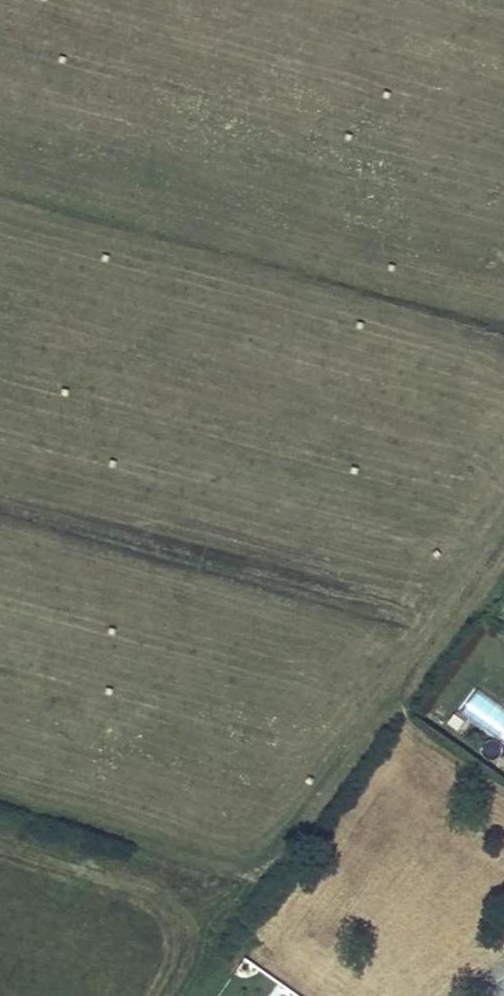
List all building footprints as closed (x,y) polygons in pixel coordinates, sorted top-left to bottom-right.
[(503,752),(503,737),(501,738),(498,738),(496,738),(495,737),(494,739),(461,716),(473,699),(503,722),(503,715),(473,693),(455,718),(503,752)] [(496,769),(503,775),(503,757),(496,769)]
